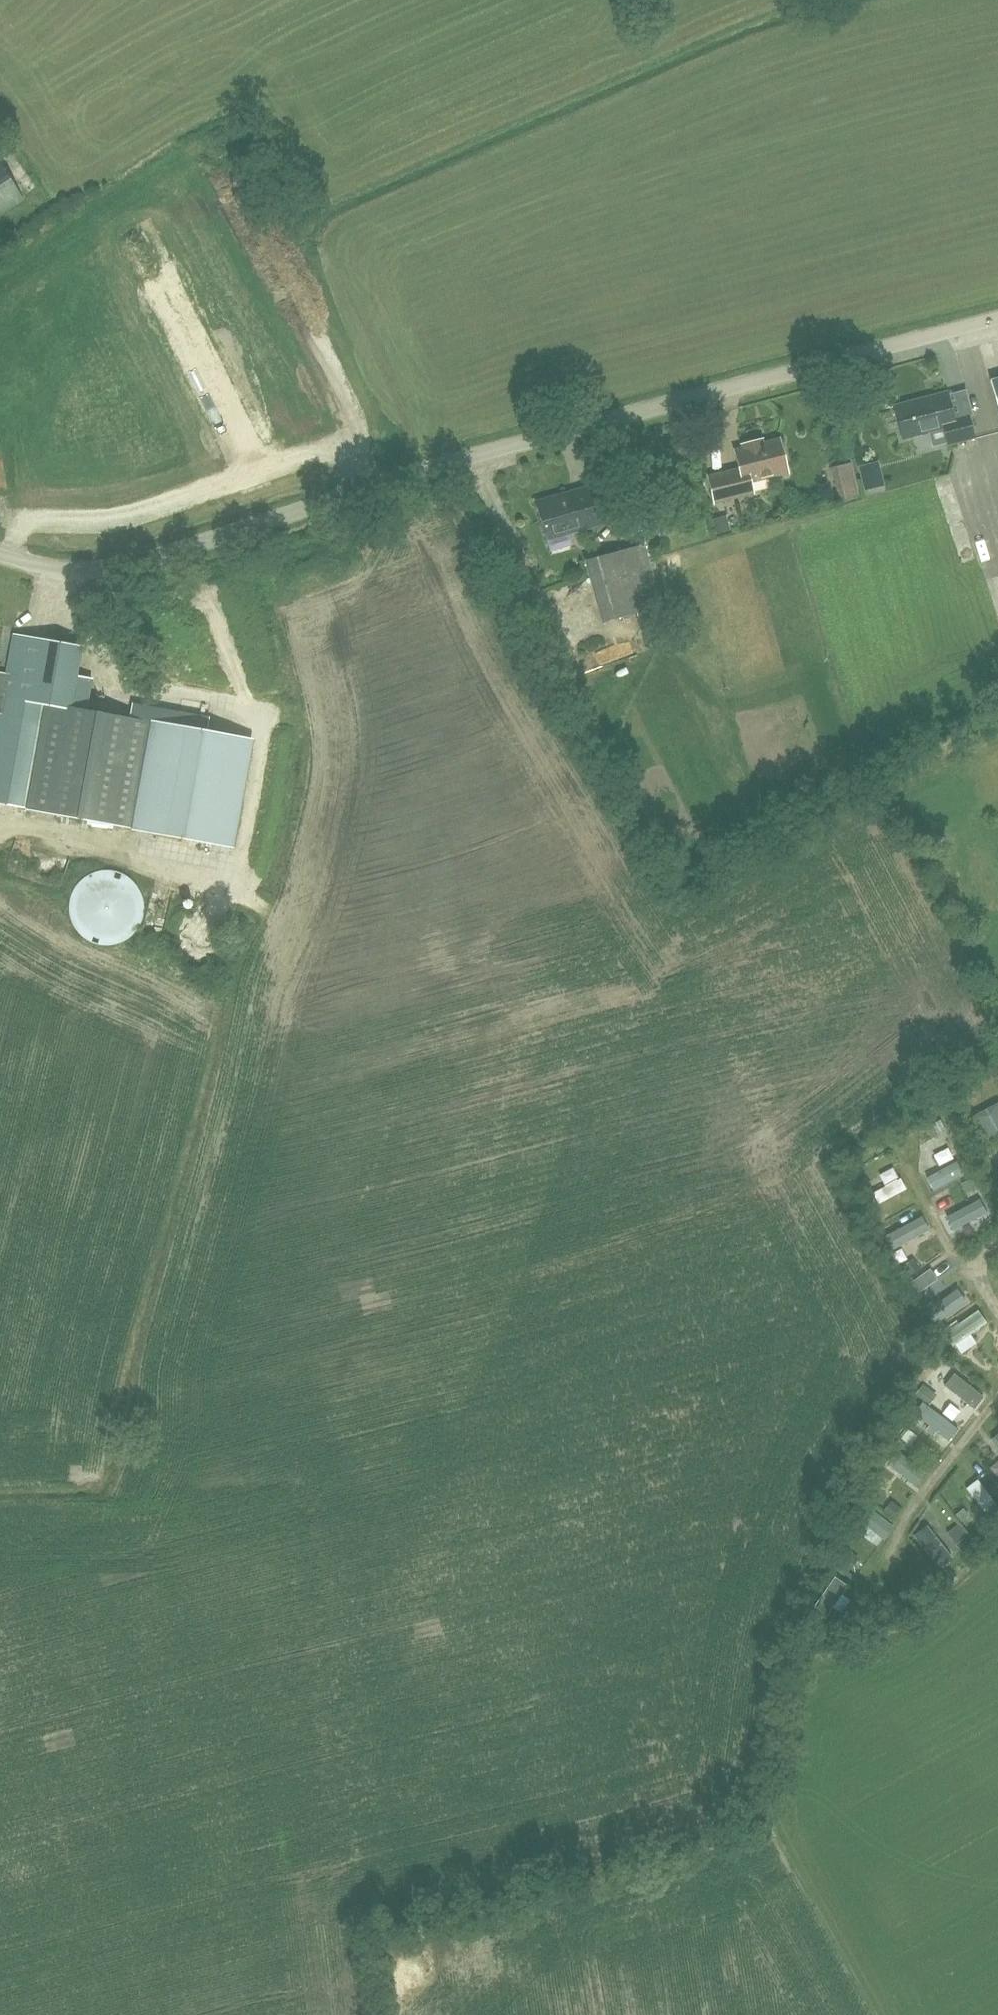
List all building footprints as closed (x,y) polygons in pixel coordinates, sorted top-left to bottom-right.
[(23,201),(0,165),(0,216),(23,201)] [(949,443),(973,437),(968,417),(971,416),(967,401),(950,406),(946,393),(895,407),(904,438),(944,427),(949,443)] [(788,472),(779,441),(762,445),(761,441),(744,445),(745,450),(736,452),(740,470),(709,478),(716,503),(753,492),(750,482),(788,472)] [(850,461),(831,465),(839,499),(859,494),(850,461)] [(527,503),(516,507),(526,541),(543,536),(555,533),(556,538),(576,532),(579,545),(582,544),(598,539),(596,530),(592,517),(596,516),(589,490),(568,496),(567,492),(547,498),(546,494),(526,500),(527,503)] [(651,547),(590,558),(602,622),(643,615),(640,598),(659,595),(651,547)] [(153,723),(70,708),(81,647),(14,634),(7,674),(0,673),(0,696),(3,697),(0,711),(0,804),(27,809),(230,846),(250,740),(153,723)] [(604,666),(637,654),(633,644),(600,656),(604,666)] [(145,913),(145,909),(145,906),(144,903),(144,899),(143,896),(141,893),(140,890),(138,887),(136,885),(134,882),(131,880),(129,878),(126,876),(123,875),(120,873),(117,872),(113,872),(110,871),(107,871),(103,871),(100,872),(97,872),(94,873),(91,875),(88,876),(85,878),(82,880),(80,882),(77,885),(75,887),(74,890),(72,893),(71,896),(70,899),(69,903),(69,906),(69,909),(69,913),(69,916),(70,919),(71,922),(72,925),(74,928),(75,931),(77,934),(80,936),(82,939),(85,941),(88,942),(91,944),(94,945),(97,946),(100,947),(103,947),(107,947),(110,947),(113,947),(117,946),(120,945),(123,944),(126,942),(129,941),(131,939),(134,936),(136,934),(138,931),(140,928),(141,925),(143,922),(144,919),(144,916),(145,913)] [(973,1117),(986,1143),(997,1137),(997,1104),(973,1117)] [(919,1154),(951,1137),(945,1126),(913,1143),(919,1154)] [(905,1179),(876,1193),(882,1205),(911,1191),(905,1179)] [(958,1207),(964,1219),(990,1205),(984,1193),(958,1207)] [(916,1281),(925,1293),(950,1274),(941,1263),(916,1281)] [(949,1336),(981,1315),(974,1305),(943,1325),(949,1336)] [(980,1325),(992,1344),(997,1341),(997,1331),(990,1319),(980,1325)] [(958,1345),(986,1379),(996,1371),(976,1347),(983,1341),(975,1331),(958,1345)] [(907,1426),(931,1455),(941,1447),(918,1417),(907,1426)] [(900,1451),(891,1463),(921,1487),(930,1475),(900,1451)] [(852,1517),(884,1543),(897,1527),(865,1501),(852,1517)] [(965,1523),(948,1529),(944,1517),(952,1514),(949,1503),(927,1510),(933,1526),(926,1528),(938,1565),(975,1553),(965,1523)]
